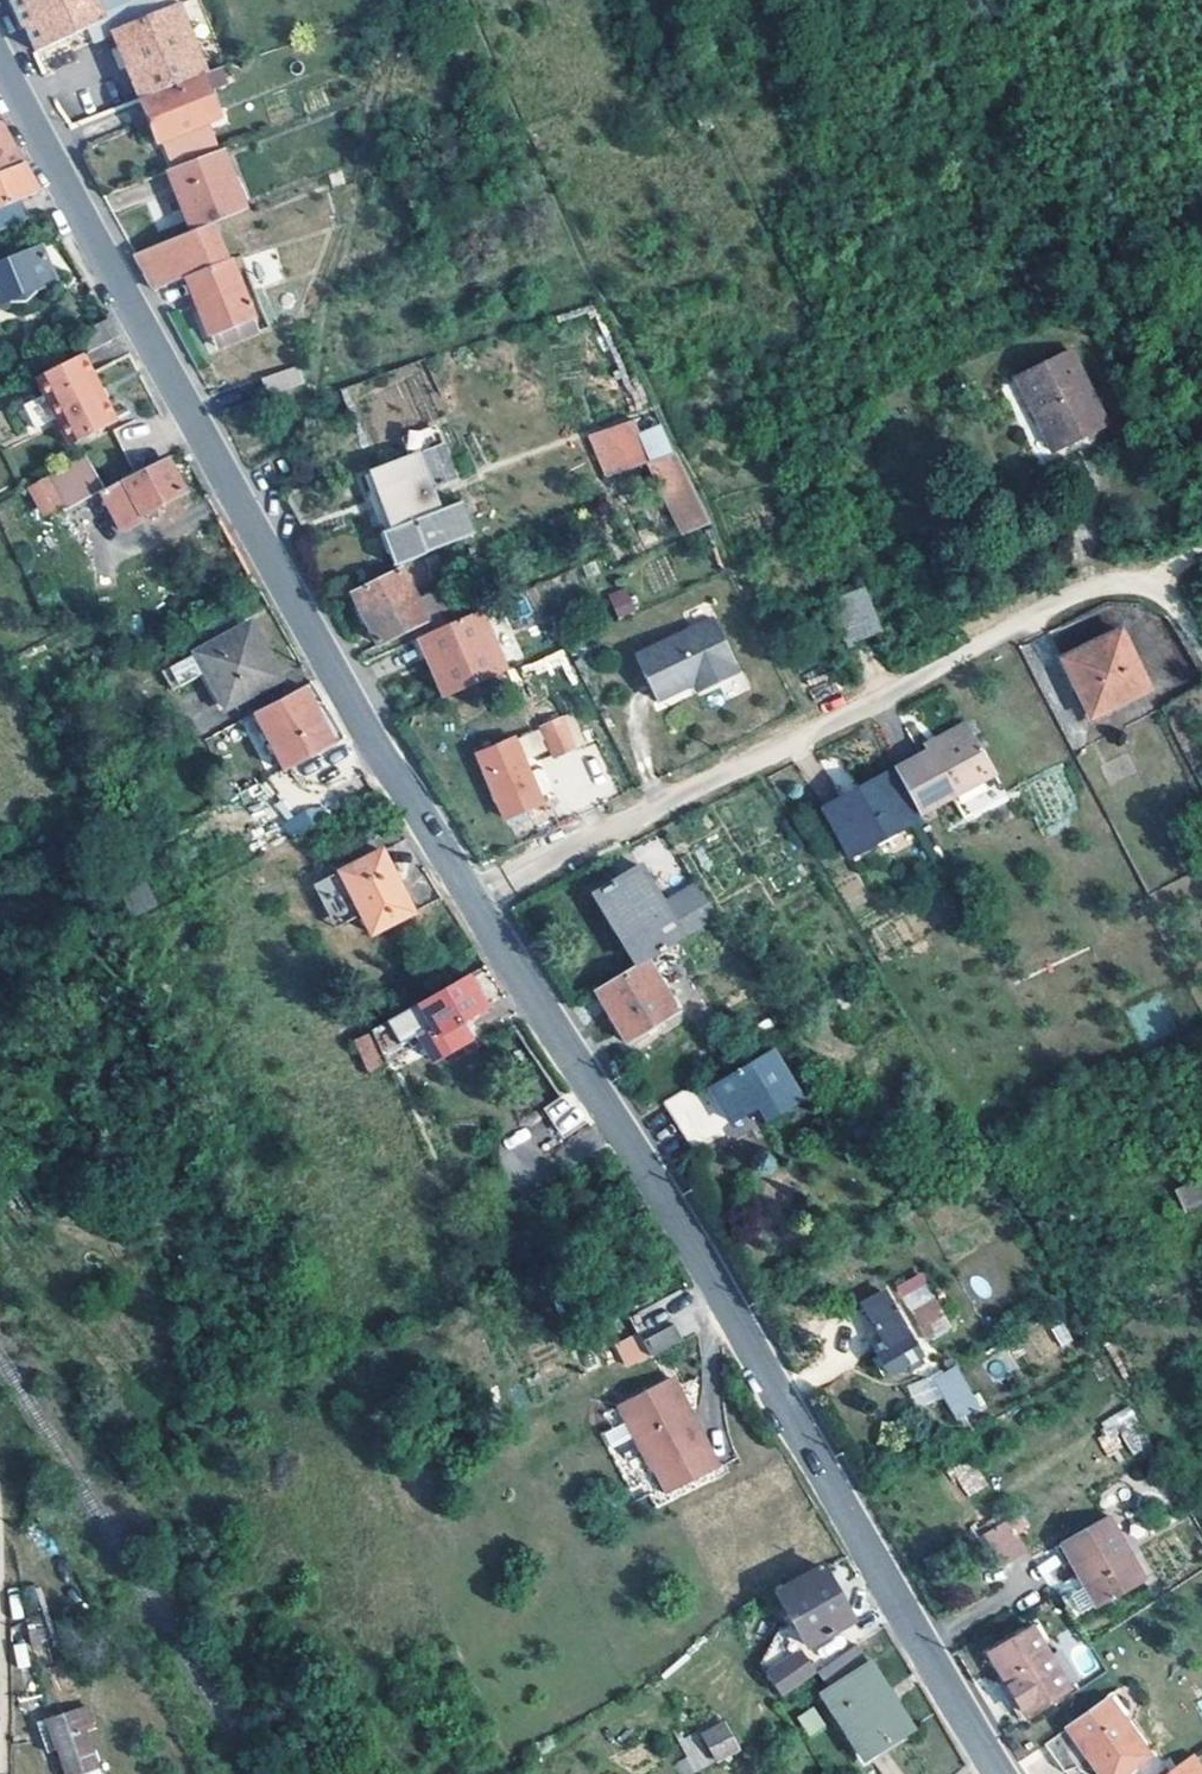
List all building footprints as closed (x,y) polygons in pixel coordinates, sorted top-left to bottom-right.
[(21,32),(25,31),(34,56),(102,26),(91,0),(8,0),(21,32)] [(126,15),(120,0),(111,0),(108,1),(116,19),(126,15)] [(139,103),(201,78),(205,76),(177,6),(130,26),(126,15),(116,19),(120,29),(110,34),(139,103)] [(224,80),(222,71),(205,76),(201,78),(205,88),(224,80)] [(205,88),(201,78),(139,103),(157,146),(176,139),(184,160),(205,152),(196,131),(219,121),(205,88)] [(713,131),(705,116),(696,119),(703,135),(713,131)] [(0,129),(0,177),(22,168),(3,135),(0,129)] [(167,175),(191,237),(210,229),(242,216),(218,155),(167,175)] [(0,177),(0,232),(27,221),(21,203),(38,197),(22,168),(0,177)] [(210,229),(191,237),(135,261),(154,296),(185,283),(224,266),(210,229)] [(39,250),(0,266),(0,309),(7,306),(9,308),(23,308),(34,298),(33,295),(54,287),(39,250)] [(227,265),(224,266),(185,283),(209,342),(211,342),(251,327),(227,265)] [(256,338),(251,327),(211,342),(215,355),(256,338)] [(1107,430),(1072,358),(1005,389),(1041,462),(1107,430)] [(81,359),(33,384),(42,400),(54,422),(68,448),(74,445),(116,423),(81,359)] [(302,387),(295,369),(258,383),(265,402),(302,387)] [(1041,462),(1005,389),(1001,391),(1037,464),(1041,462)] [(22,411),(34,433),(54,422),(42,400),(22,411)] [(433,426),(406,432),(410,450),(437,444),(433,426)] [(640,440),(650,471),(676,461),(663,433),(640,440)] [(450,488),(435,452),(372,477),(395,533),(380,538),(394,574),(425,562),(423,559),(476,540),(462,506),(440,515),(432,496),(450,488)] [(285,469),(278,456),(270,460),(279,473),(285,469)] [(676,461),(650,471),(682,542),(708,530),(701,513),(676,461)] [(100,495),(102,494),(84,462),(31,491),(43,517),(59,509),(62,515),(100,495)] [(102,494),(100,495),(120,536),(140,526),(138,520),(182,498),(164,463),(144,472),(102,494)] [(395,533),(372,477),(358,482),(380,538),(395,533)] [(425,626),(400,574),(353,599),(378,649),(425,626)] [(609,592),(615,616),(635,612),(630,587),(609,592)] [(821,614),(828,628),(842,656),(878,640),(867,615),(858,598),(821,614)] [(505,676),(496,655),(478,614),(418,640),(436,682),(445,702),(505,676)] [(281,681),(251,626),(162,673),(173,694),(206,676),(225,712),(281,681)] [(733,682),(707,627),(629,664),(653,713),(690,695),(708,685),(712,693),(733,682)] [(1119,637),(1098,647),(1060,664),(1064,673),(1088,722),(1089,724),(1147,697),(1119,637)] [(712,693),(708,685),(690,695),(694,702),(712,693)] [(335,749),(304,690),(254,715),(285,775),(335,749)] [(572,718),(543,731),(531,736),(544,766),(556,761),(585,748),(572,718)] [(969,735),(965,729),(927,751),(931,757),(969,735)] [(895,778),(899,786),(920,823),(952,804),(994,779),(973,743),(970,739),(969,735),(931,757),(895,778)] [(363,775),(345,744),(340,746),(357,778),(363,775)] [(539,808),(512,744),(478,760),(505,823),(539,808)] [(1002,792),(994,779),(952,804),(959,817),(1002,792)] [(891,782),(851,803),(825,817),(832,831),(852,866),(879,850),(917,829),(894,789),(891,782)] [(284,822),(294,840),(329,821),(319,803),(284,822)] [(414,917),(383,855),(341,877),(373,939),(414,917)] [(333,875),(314,882),(328,919),(347,912),(333,875)] [(600,901),(623,942),(640,972),(716,932),(699,902),(696,897),(662,916),(640,877),(600,901)] [(158,907),(144,878),(120,889),(134,918),(158,907)] [(680,1019),(648,968),(598,1001),(628,1050),(680,1019)] [(486,1013),(468,979),(442,994),(408,1014),(433,1063),(473,1042),(465,1025),(486,1013)] [(386,1070),(372,1035),(354,1043),(369,1077),(386,1070)] [(802,1109),(773,1060),(714,1097),(734,1131),(761,1114),(765,1121),(773,1116),(778,1124),(802,1109)] [(567,1095),(544,1107),(560,1136),(582,1124),(567,1095)] [(719,1136),(696,1097),(667,1115),(692,1153),(719,1136)] [(765,1121),(761,1114),(734,1131),(737,1137),(765,1121)] [(1195,1187),(1175,1199),(1187,1221),(1201,1212),(1201,1201),(1195,1187)] [(701,1339),(683,1299),(632,1326),(653,1366),(701,1339)] [(931,1299),(919,1306),(911,1311),(932,1347),(940,1342),(951,1335),(931,1299)] [(923,1361),(887,1300),(864,1315),(888,1356),(878,1363),(890,1382),(906,1371),(910,1378),(923,1370),(919,1364),(923,1361)] [(614,1344),(627,1369),(647,1358),(634,1334),(614,1344)] [(982,1414),(958,1372),(937,1384),(960,1425),(982,1414)] [(714,1480),(704,1460),(699,1451),(703,1449),(680,1404),(670,1387),(620,1415),(655,1483),(666,1504),(714,1480)] [(1092,1427),(1108,1453),(1125,1444),(1132,1456),(1150,1446),(1127,1407),(1092,1427)] [(601,1432),(609,1450),(631,1440),(624,1422),(601,1432)] [(951,1474),(970,1498),(988,1484),(969,1460),(951,1474)] [(1144,1584),(1108,1523),(1062,1552),(1085,1591),(1099,1613),(1144,1584)] [(1026,1557),(1009,1528),(983,1543),(1000,1572),(1026,1557)] [(895,1641),(848,1561),(845,1562),(824,1574),(854,1628),(809,1653),(811,1656),(805,1659),(820,1684),(865,1658),(891,1643),(895,1641)] [(854,1628),(824,1574),(779,1601),(809,1653),(854,1628)] [(42,1591),(10,1593),(11,1616),(30,1615),(31,1644),(44,1644),(42,1591)] [(1099,1613),(1085,1591),(1063,1605),(1077,1626),(1099,1613)] [(1070,1693),(1034,1636),(992,1661),(1028,1720),(1070,1693)] [(918,1745),(898,1712),(865,1658),(820,1684),(833,1704),(829,1707),(853,1746),(871,1773),(918,1745)] [(784,1704),(820,1684),(805,1659),(769,1680),(784,1704)] [(1112,1704),(1048,1748),(1066,1773),(1072,1773),(1079,1772),(1091,1763),(1099,1773),(1134,1773),(1150,1763),(1112,1704)] [(809,1737),(826,1727),(814,1706),(797,1715),(809,1737)] [(847,1751),(862,1773),(885,1773),(921,1751),(918,1745),(871,1773),(853,1746),(829,1707),(822,1712),(847,1751)] [(86,1722),(50,1733),(53,1740),(60,1738),(68,1761),(72,1773),(105,1773),(86,1722)] [(737,1757),(724,1731),(703,1742),(715,1769),(737,1757)] [(53,1740),(50,1733),(45,1735),(55,1765),(68,1761),(60,1738),(53,1740)] [(1191,1763),(1176,1773),(1199,1773),(1191,1763)]
